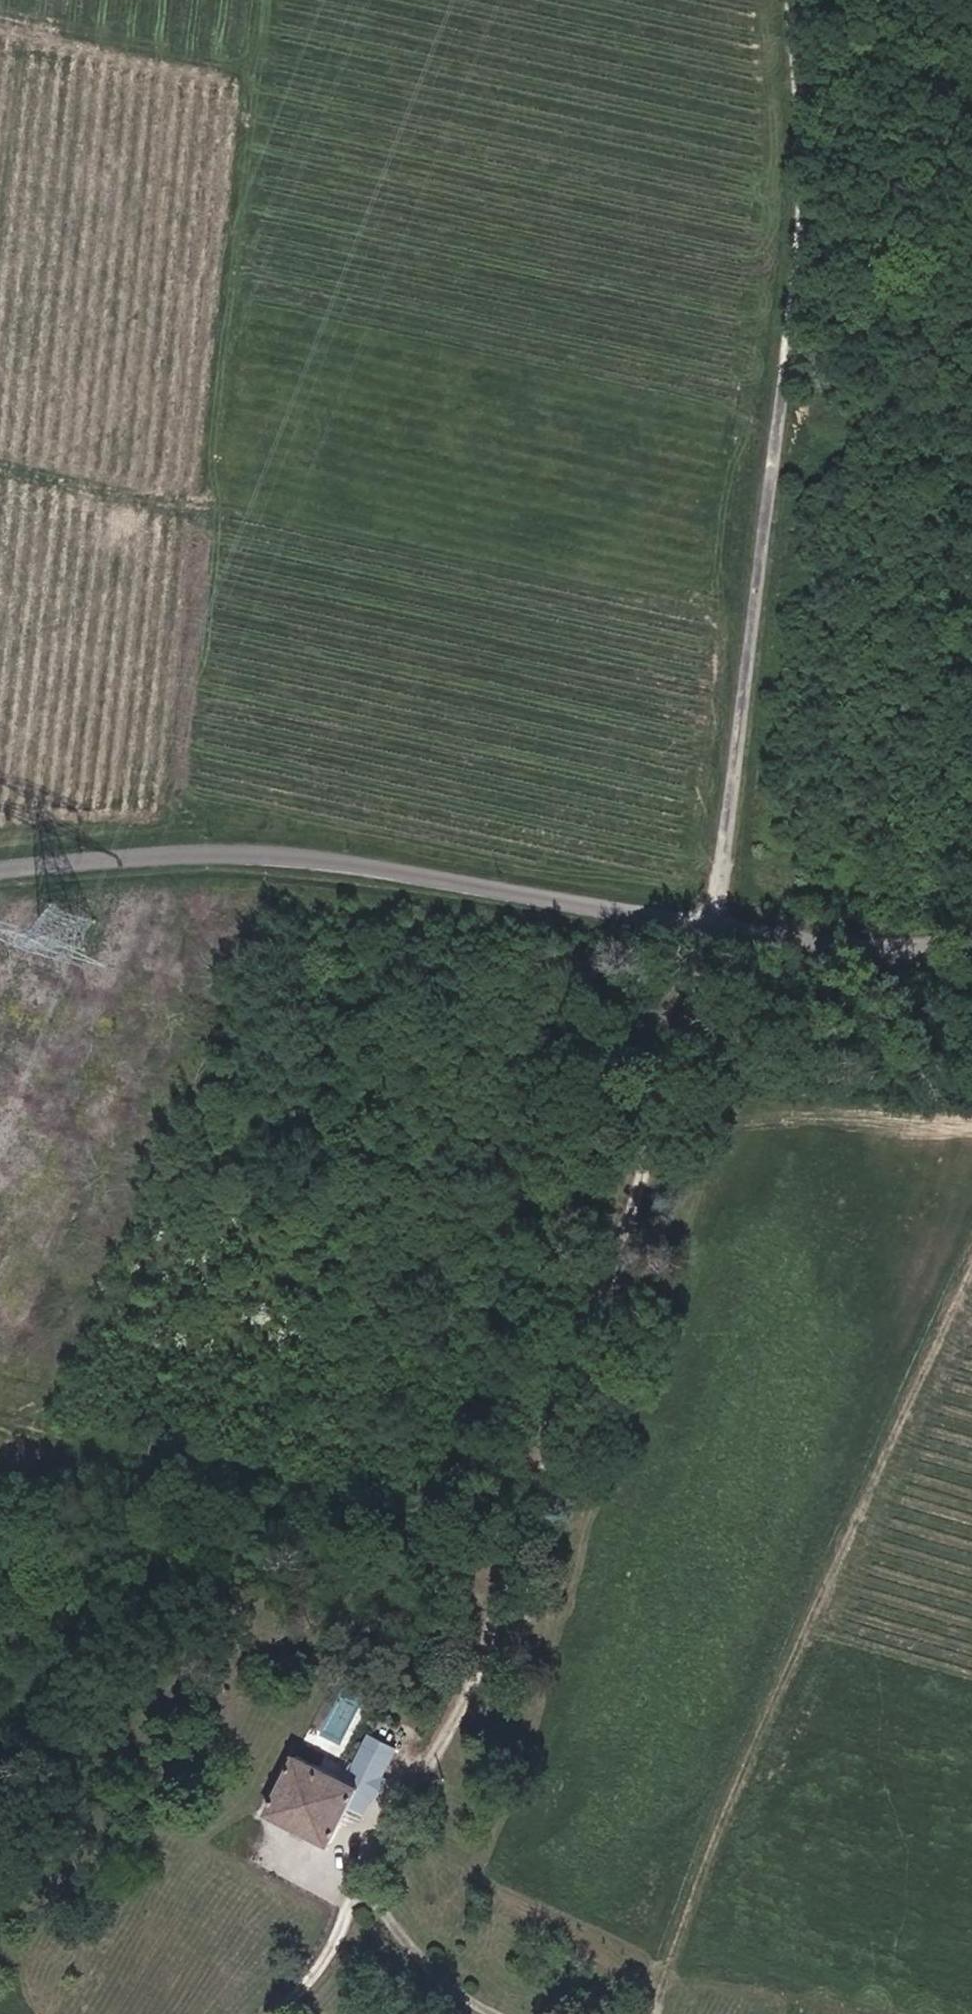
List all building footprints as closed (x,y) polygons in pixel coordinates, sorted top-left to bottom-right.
[(262,1816),(279,1824),(273,1837),(296,1847),(302,1834),(324,1844),(349,1789),(290,1761),(262,1816)]
